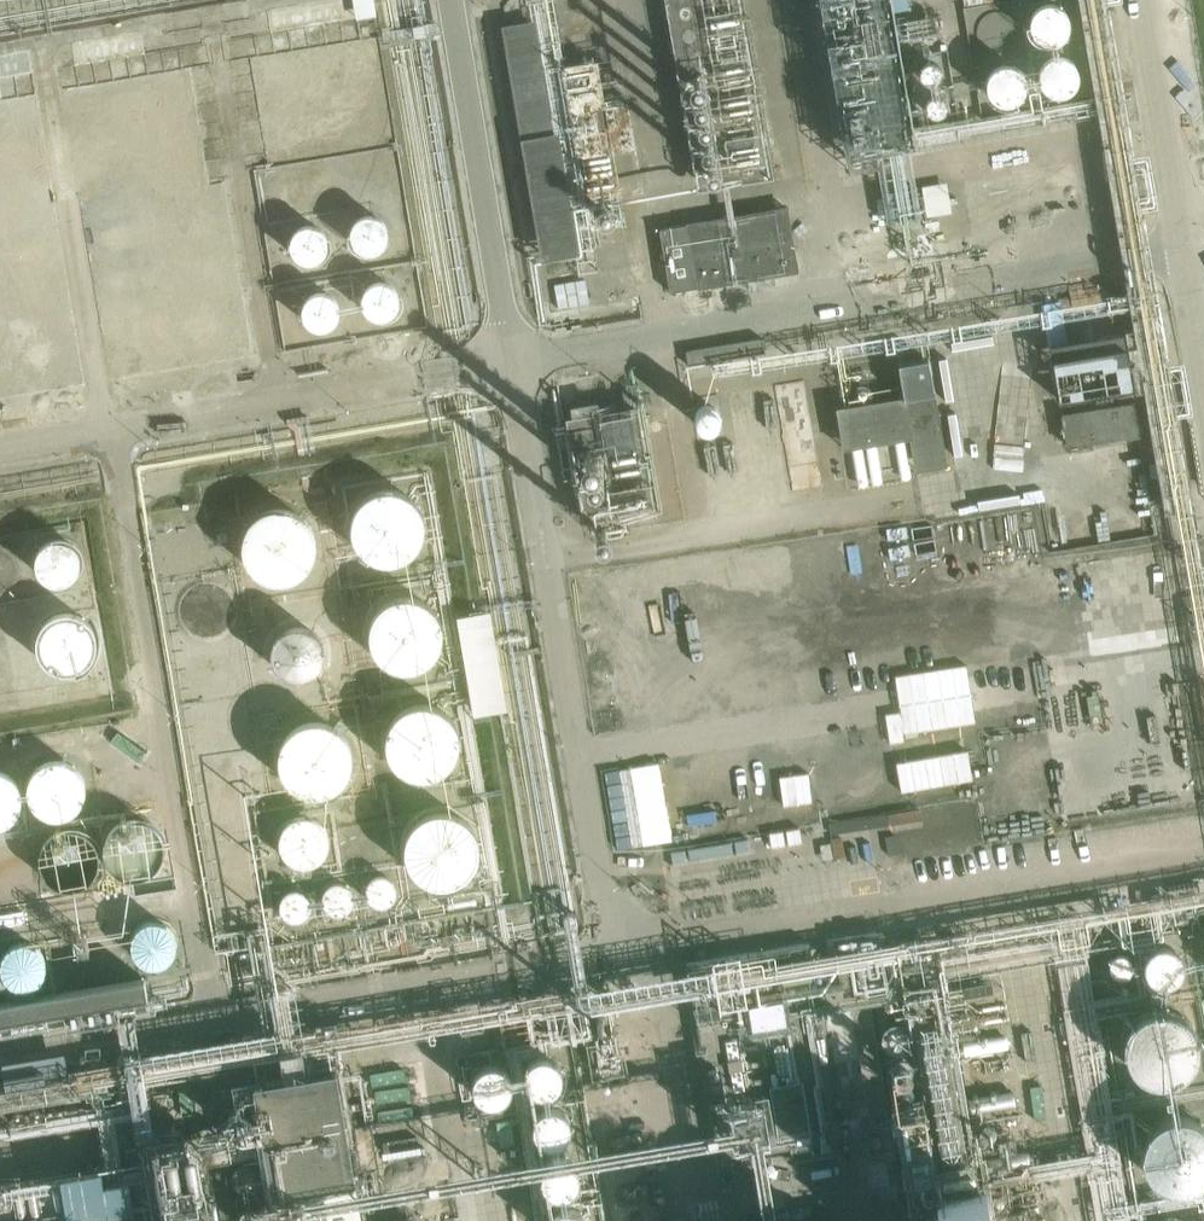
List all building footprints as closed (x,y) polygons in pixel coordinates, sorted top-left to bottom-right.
[(271,28),(379,10),(378,0),(289,0),(267,3),(271,28)] [(687,129),(707,126),(709,144),(700,145),(703,170),(723,168),(721,159),(748,155),(748,152),(766,150),(758,88),(740,90),(738,74),(750,73),(748,58),(750,57),(742,0),(670,0),(687,129)] [(848,157),(884,152),(890,142),(896,146),(917,143),(913,115),(897,105),(895,121),(884,122),(848,73),(857,67),(859,53),(883,56),(898,45),(890,40),(888,28),(889,28),(881,16),(890,9),(910,7),(909,0),(894,0),(893,7),(859,12),(848,5),(844,0),(843,0),(827,2),(829,0),(825,0),(848,157)] [(1036,4),(1034,41),(1067,42),(1069,5),(1036,4)] [(503,27),(542,261),(580,255),(541,20),(503,27)] [(72,37),(76,62),(149,50),(145,25),(72,37)] [(37,69),(33,44),(0,50),(0,75),(37,69)] [(1044,92),(1081,90),(1079,57),(1042,59),(1044,92)] [(1022,108),(1024,65),(995,64),(994,107),(1022,108)] [(277,189),(280,196),(287,202),(296,202),(304,199),(309,192),(310,184),(306,176),(299,171),(291,170),(283,173),(278,180),(277,189)] [(355,232),(362,239),(371,241),(381,239),(387,232),(390,223),(387,213),(380,207),(371,204),(362,207),(355,214),(353,223),(355,232)] [(146,225),(149,233),(156,238),(165,239),(173,235),(178,228),(179,220),(175,212),(168,207),(160,206),(152,209),(147,216),(146,225)] [(788,207),(661,228),(673,293),(799,272),(788,207)] [(102,231),(106,239),(113,244),(121,245),(129,242),(134,235),(135,226),(132,218),(125,213),(116,212),(108,216),(103,223),(102,231)] [(295,242),(302,249),(311,252),(320,249),(327,242),(329,233),(327,224),(320,217),(311,214),(301,217),(295,224),(292,233),(295,242)] [(20,246),(23,254),(30,259),(39,260),(46,256),(52,249),(52,241),(49,233),(42,228),(34,227),(26,230),(21,237),(20,246)] [(4,264),(9,257),(10,249),(7,241),(0,236),(0,266),(4,264)] [(194,260),(198,268),(205,273),(213,274),(221,271),(226,264),(227,255),(224,247),(217,242),(208,241),(201,245),(195,252),(194,260)] [(107,275),(111,283),(118,288),(126,289),(134,285),(139,278),(140,270),(137,262),(130,257),(121,256),(114,259),(108,266),(107,275)] [(26,288),(29,296),(36,301),(45,302),(53,299),(58,292),(59,283),(55,276),(48,270),(40,270),(32,273),(27,280),(26,288)] [(364,299),(371,305),(380,308),(389,305),(396,298),(399,289),(396,280),(389,273),(380,271),(371,273),(364,280),(361,289),(364,299)] [(308,312),(314,319),(324,321),(333,319),(340,312),(342,302),(340,293),(333,287),(323,284),(314,287),(307,294),(305,303),(308,312)] [(192,332),(199,338),(208,341),(218,338),(224,331),(227,322),(224,313),(217,306),(208,304),(199,306),(192,313),(190,322),(192,332)] [(25,361),(32,368),(42,371),(51,368),(58,361),(60,352),(57,343),(51,336),(41,333),(32,336),(25,343),(23,352),(25,361)] [(1063,412),(1069,446),(1143,434),(1137,399),(1120,402),(1118,390),(1134,387),(1127,346),(1054,359),(1061,399),(1071,398),(1073,411),(1063,412)] [(912,437),(918,472),(949,466),(930,358),(899,364),(905,395),(837,408),(845,449),(912,437)] [(558,400),(573,496),(633,487),(619,391),(558,400)] [(359,539),(366,548),(376,554),(387,557),(398,557),(409,553),(419,546),(426,537),(430,526),(430,515),(427,504),(422,494),(413,486),(402,481),(391,480),(379,482),(369,487),(361,495),(355,505),(353,517),(354,528),(359,539)] [(248,558),(256,567),(265,573),(276,577),(288,576),(299,573),(308,566),(315,557),(319,546),(320,534),(317,523),(311,513),(302,506),(292,501),(280,500),(269,502),(259,507),(250,515),(245,525),(243,536),(244,548),(248,558)] [(79,561),(80,554),(79,548),(76,542),(71,538),(65,535),(59,534),(52,536),(47,539),(42,544),(40,549),(39,556),(40,562),(43,568),(48,572),(54,575),(60,576),(67,575),(72,571),(77,567),(79,561)] [(17,566),(16,561),(13,555),(8,551),(3,548),(0,548),(0,591),(2,590),(7,587),(12,583),(15,578),(17,573),(17,566)] [(233,609),(233,603),(232,596),(229,591),(224,586),(219,582),(213,580),(206,579),(200,580),(194,583),(188,587),(184,592),(182,598),(181,605),(182,611),(184,618),(188,623),(193,627),(198,630),(205,632),(211,631),(218,630),(223,626),(228,621),(231,616),(233,609)] [(378,649),(386,658),(395,664),(406,667),(418,667),(429,663),(438,656),(445,647),(449,636),(450,625),(447,614),(441,604),(432,596),(422,591),(410,590),(399,592),(389,597),(380,605),(375,615),(372,627),(374,638),(378,649)] [(454,609),(467,706),(506,700),(493,603),(454,609)] [(96,639),(96,633),(96,627),(94,621),(91,616),(87,612),(82,608),(76,606),(70,604),(64,604),(58,606),(53,608),(48,612),(44,616),(41,621),(39,627),(38,633),(39,639),(41,645),(44,650),(48,655),(53,658),(58,661),(64,662),(71,662),(76,661),(82,658),(87,655),(91,650),(94,645),(96,639)] [(1012,659),(895,677),(904,734),(1021,716),(1012,659)] [(391,759),(398,767),(408,774),(419,777),(431,777),(442,773),(451,766),(458,757),(462,746),(463,735),(460,724),(454,714),(445,706),(435,701),(423,700),(412,702),(402,707),(393,715),(388,725),(385,736),(387,748),(391,759)] [(285,770),(292,778),(302,785),(313,788),(324,787),(335,784),(345,777),(352,768),(356,757),(356,746),(354,734),(348,725),(339,717),(328,712),(317,711),(305,713),(295,718),(287,726),(281,736),(279,747),(280,759),(285,770)] [(83,792),(84,786),(83,779),(81,773),(78,768),(73,763),(68,760),(62,758),(55,757),(49,758),(43,761),(37,764),(33,769),(30,775),(28,781),(28,788),(30,794),(32,800),(37,805),(42,809),(48,811),(54,813),(60,813),(67,811),(72,808),(77,803),(81,798),(83,792)] [(26,796),(25,790),(23,784),(20,778),(16,774),(10,770),(5,767),(0,767),(0,826),(6,825),(12,822),(17,819),(21,814),(24,808),(26,802),(26,796)] [(409,859),(416,867),(426,874),(437,877),(448,877),(459,873),(469,866),(476,857),(480,846),(480,835),(477,823),(471,814),(463,806),(452,801),(441,800),(429,802),(419,807),(411,815),(405,825),(403,836),(404,848),(409,859)] [(333,841),(333,834),(331,827),(328,821),(323,816),(318,812),(311,810),(304,809),(297,810),(291,813),(285,817),(281,823),(278,829),(277,836),(278,843),(280,850),(284,855),(289,860),(296,863),(302,865),(309,864),(316,862),(322,859),(327,854),(331,848),(333,841)] [(161,849),(161,841),(160,834),(157,828),(152,822),(146,818),(139,815),(132,814),(125,815),(118,817),(112,821),(107,826),(103,833),(101,840),(101,847),(102,854),(106,861),(110,866),(116,871),(123,873),(130,875),(138,874),(144,871),(151,867),(156,862),(159,856),(161,849)] [(97,864),(99,857),(98,850),(96,844),(93,838),(88,833),(82,829),(76,826),(69,825),(62,826),(56,827),(50,831),(44,835),(41,841),(38,848),(37,854),(37,861),(39,868),(43,874),(47,879),(53,883),(59,886),(66,887),(73,886),(80,884),(86,881),(91,876),(95,871),(97,864)] [(34,865),(33,858),(31,852),(28,847),(24,842),(19,838),(13,836),(7,834),(1,834),(0,834),(0,894),(6,894),(12,893),(18,890),(23,887),(28,882),(31,877),(33,871),(34,865)] [(176,943),(177,937),(176,930),(172,924),(168,920),(162,917),(155,916),(148,917),(142,921),(138,926),(135,932),(134,938),(135,945),(139,951),(144,955),(150,958),(156,959),(163,958),(169,954),(173,949),(176,943)] [(44,966),(45,959),(43,953),(40,947),(35,942),(28,940),(21,940),(15,942),(9,946),(6,952),(4,958),(4,965),(7,971),(11,976),(17,980),(24,981),(31,980),(37,977),(41,972),(44,966)] [(1188,962),(1188,961),(1186,954),(1182,947),(1175,942),(1167,941),(1159,942),(1152,947),(1148,952),(1146,961),(1148,969),(1152,976),(1158,980),(1166,982),(1175,981),(1180,977),(1186,971),(1188,962)] [(0,1003),(0,1019),(0,1021),(150,997),(146,977),(0,1003)] [(1128,1020),(1123,1049),(1144,1076),(1175,1078),(1198,1053),(1196,1023),(1176,1005),(1147,1005),(1128,1020)] [(560,1079),(560,1078),(558,1070),(554,1064),(548,1060),(541,1058),(538,1058),(532,1060),(527,1064),(523,1070),(521,1077),(523,1086),(526,1091),(533,1096),(539,1097),(546,1096),(553,1092),(558,1086),(560,1079)] [(512,1081),(510,1073),(507,1067),(504,1065),(499,1062),(493,1061),(485,1062),(478,1066),(474,1072),(472,1079),(473,1087),(477,1094),(483,1098),(491,1100),(496,1100),(501,1098),(506,1094),(510,1089),(512,1081)] [(336,1069),(254,1082),(277,1220),(361,1220),(336,1069)] [(803,1078),(771,1083),(780,1131),(812,1126),(803,1078)] [(569,1126),(569,1125),(567,1118),(563,1111),(557,1107),(551,1106),(542,1107),(536,1111),(531,1117),(530,1125),(531,1133),(535,1139),(541,1143),(547,1145),(553,1145),(556,1144),(562,1140),(567,1134),(569,1126)] [(1142,1156),(1163,1184),(1194,1185),(1203,1175),(1203,1121),(1195,1113),(1166,1113),(1147,1128),(1142,1156)] [(578,1176),(578,1175),(577,1168),(572,1162),(565,1158),(558,1157),(552,1158),(548,1160),(545,1163),(541,1168),(540,1175),(541,1183),(545,1189),(552,1193),(558,1194),(565,1194),(571,1190),(576,1184),(578,1176)] [(984,1182),(935,1191),(940,1220),(991,1220),(984,1182)] [(150,1209),(77,1220),(152,1220),(150,1209)] [(584,1220),(581,1215),(577,1212),(574,1210),(568,1209),(560,1210),(554,1214),(550,1220),(585,1220),(584,1220)]
